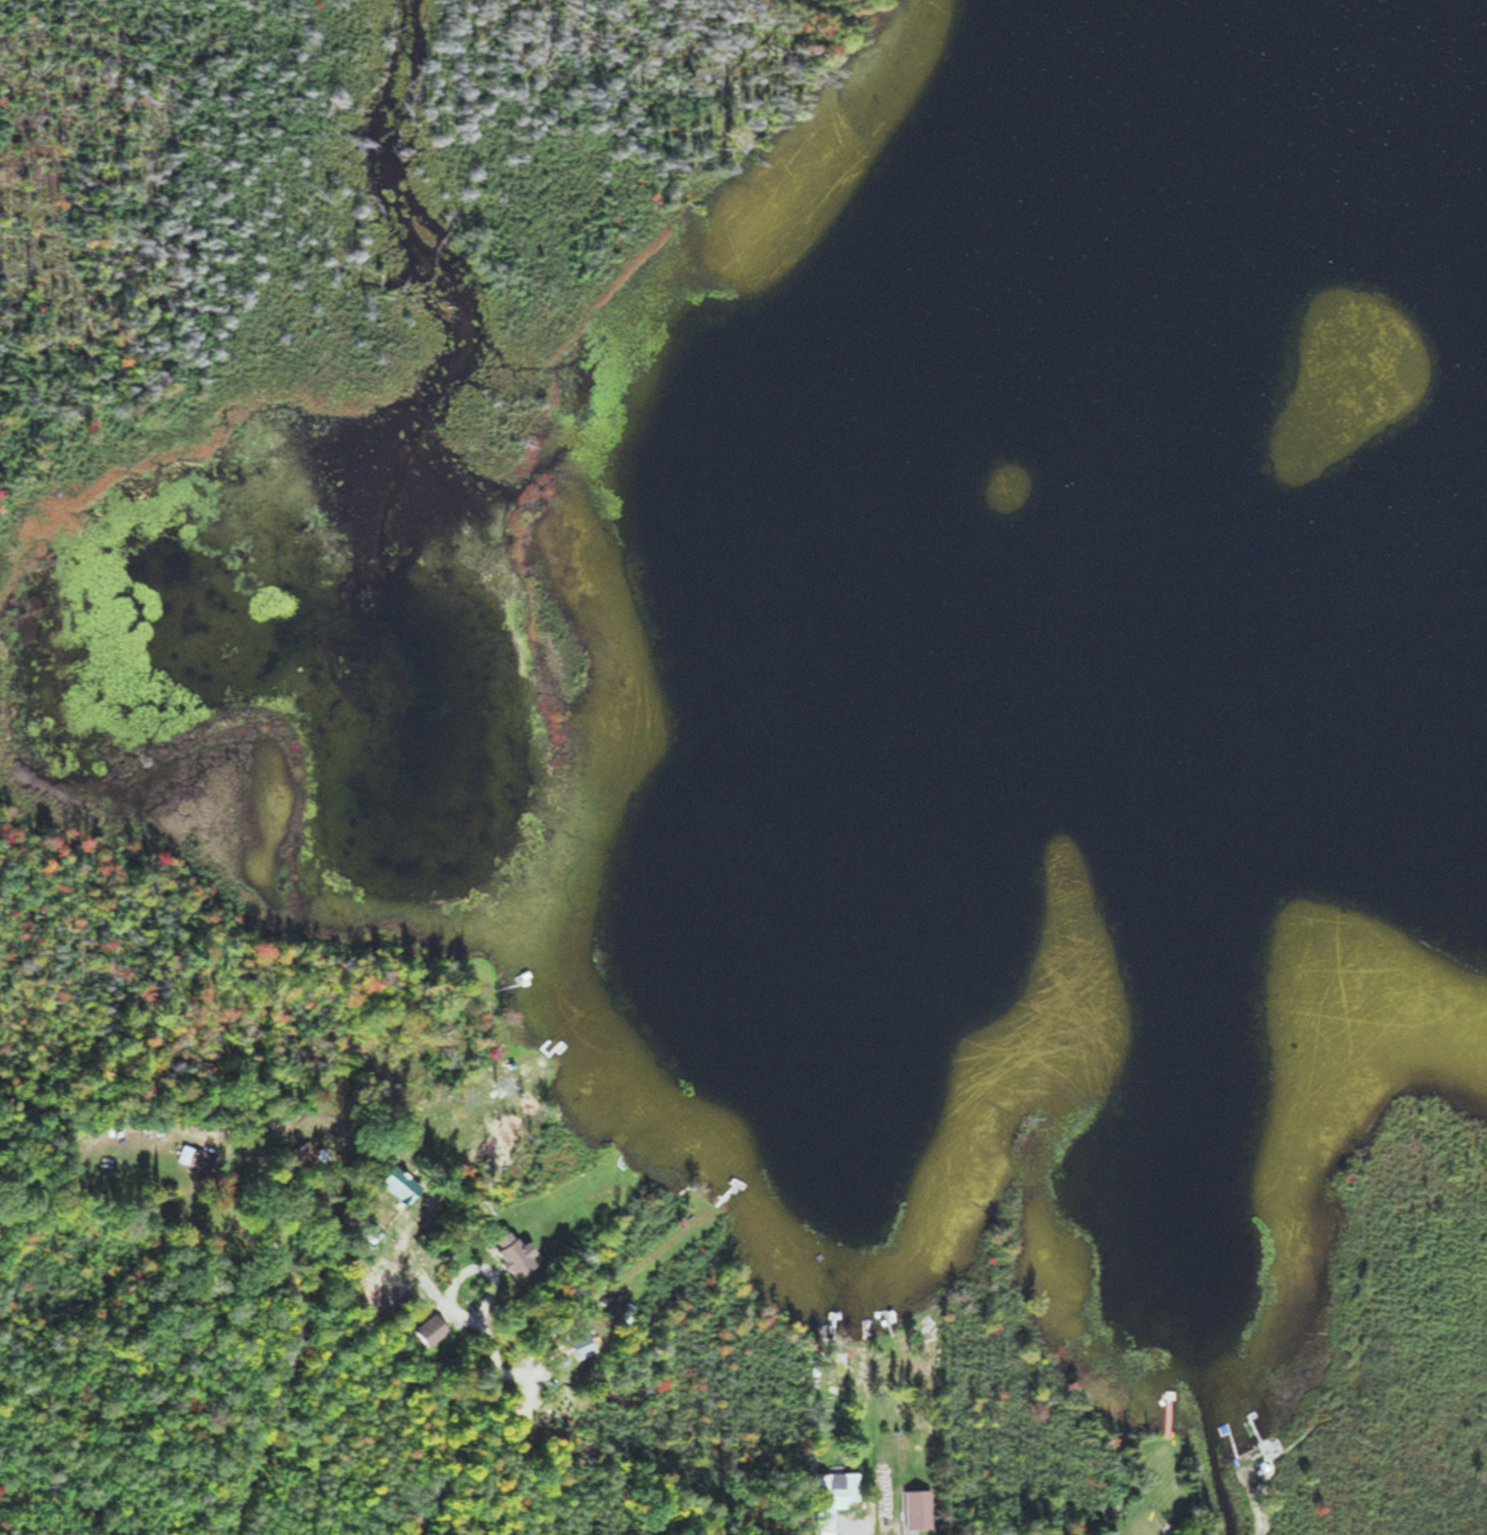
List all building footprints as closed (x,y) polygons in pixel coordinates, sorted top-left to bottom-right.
[(282,1161),(297,1169),(307,1150),(292,1142),(282,1161)] [(206,1172),(211,1154),(179,1144),(173,1161),(206,1172)] [(412,1192),(387,1168),(374,1181),(399,1205),(412,1192)] [(515,1241),(509,1245),(500,1229),(485,1239),(490,1248),(487,1250),(504,1278),(529,1263),(515,1241)] [(423,1345),(441,1328),(427,1313),(409,1330),(423,1345)] [(558,1340),(571,1360),(588,1349),(575,1329),(558,1340)] [(828,1529),(828,1507),(847,1507),(847,1472),(809,1472),(809,1529),(828,1529)] [(900,1524),(925,1524),(925,1489),(900,1489),(900,1524)]
